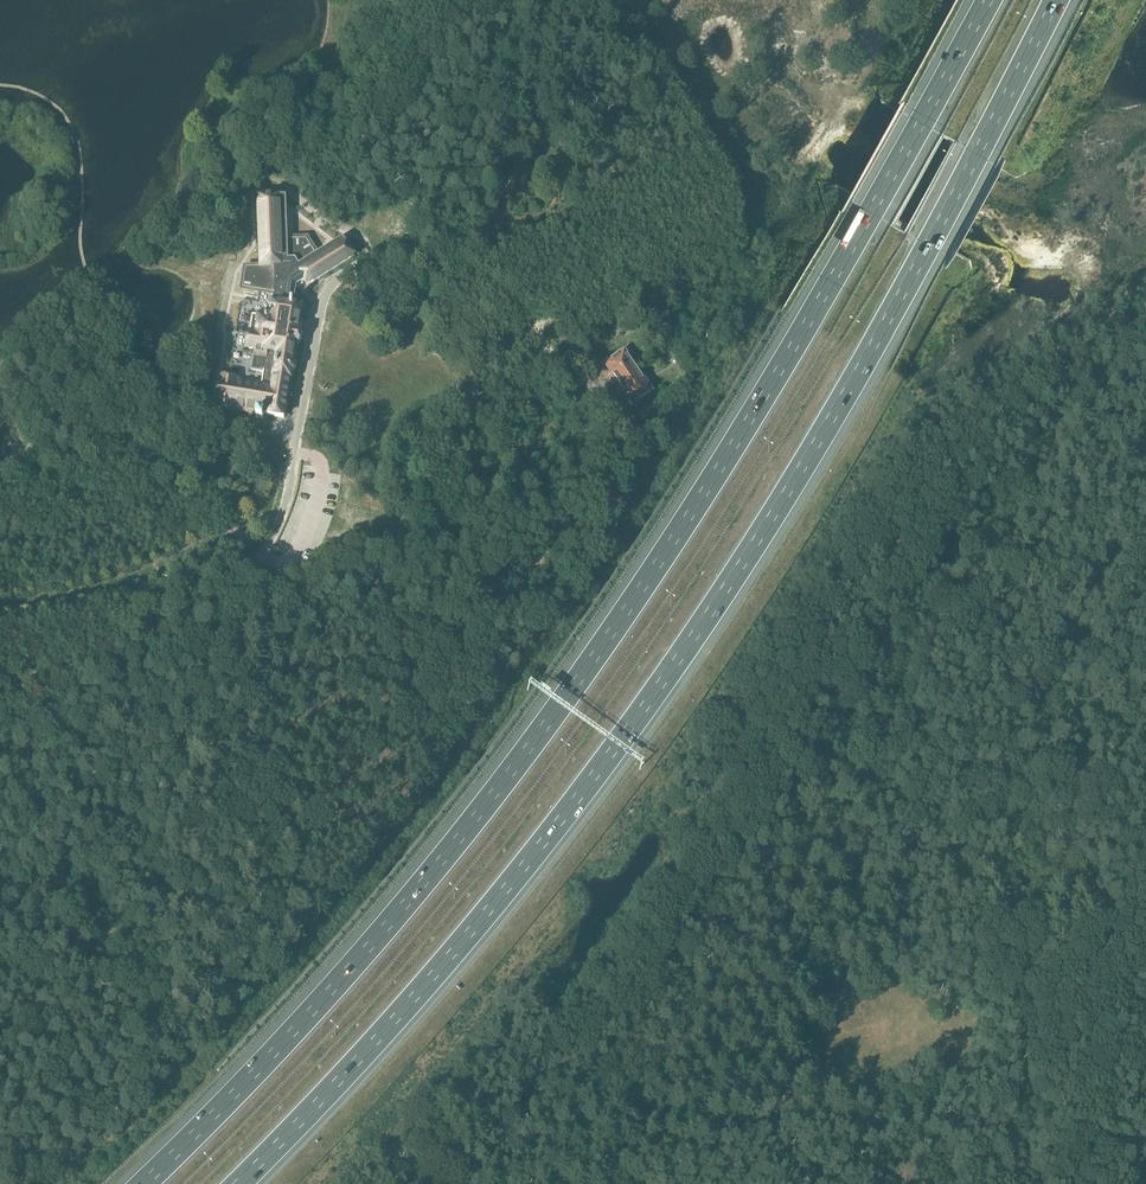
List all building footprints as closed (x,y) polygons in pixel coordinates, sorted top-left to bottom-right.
[(215,393),(213,407),(216,407),(216,409),(234,411),(234,409),(258,413),(257,418),(264,419),(265,414),(285,416),(290,378),(291,378),(292,372),(294,371),(294,366),(292,364),(295,345),(298,345),(301,322),(298,321),(300,308),(295,308),(295,304),(295,303),(297,287),(297,288),(300,286),(303,284),(302,282),(305,281),(307,285),(355,255),(347,243),(346,244),(343,238),(319,254),(316,255),(313,249),(306,240),(288,240),(288,237),(287,231),(286,197),(279,197),(258,198),(261,265),(261,268),(255,268),(246,268),(243,289),(266,292),(274,293),(274,295),(274,296),(271,318),(268,317),(267,320),(251,317),(249,336),(250,336),(248,349),(254,350),(251,370),(263,372),(261,385),(238,382),(238,379),(221,377),(220,379),(217,379),(216,388),(215,393)] [(606,365),(619,385),(638,372),(624,352),(606,365)] [(652,393),(638,372),(619,385),(633,406),(652,393)]
